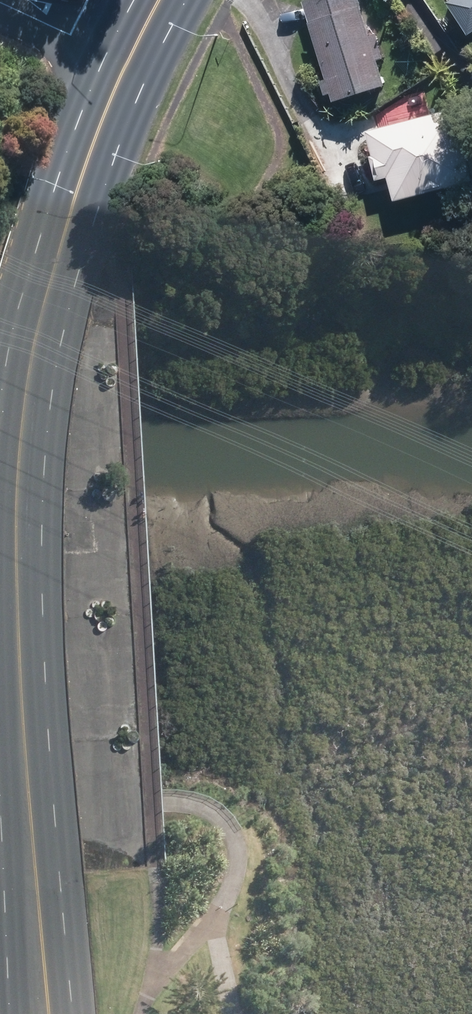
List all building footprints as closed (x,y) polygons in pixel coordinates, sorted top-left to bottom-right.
[(303,1),(325,79),(321,80),(325,94),(331,92),(334,100),(385,85),(377,58),(383,57),(376,34),(370,36),(360,0),(305,0),(303,1)] [(466,35),(471,31),(471,0),(452,0),(446,4),(466,35)] [(452,109),(367,131),(373,155),(371,156),(377,179),(390,176),(396,200),(471,180),(452,109)]
